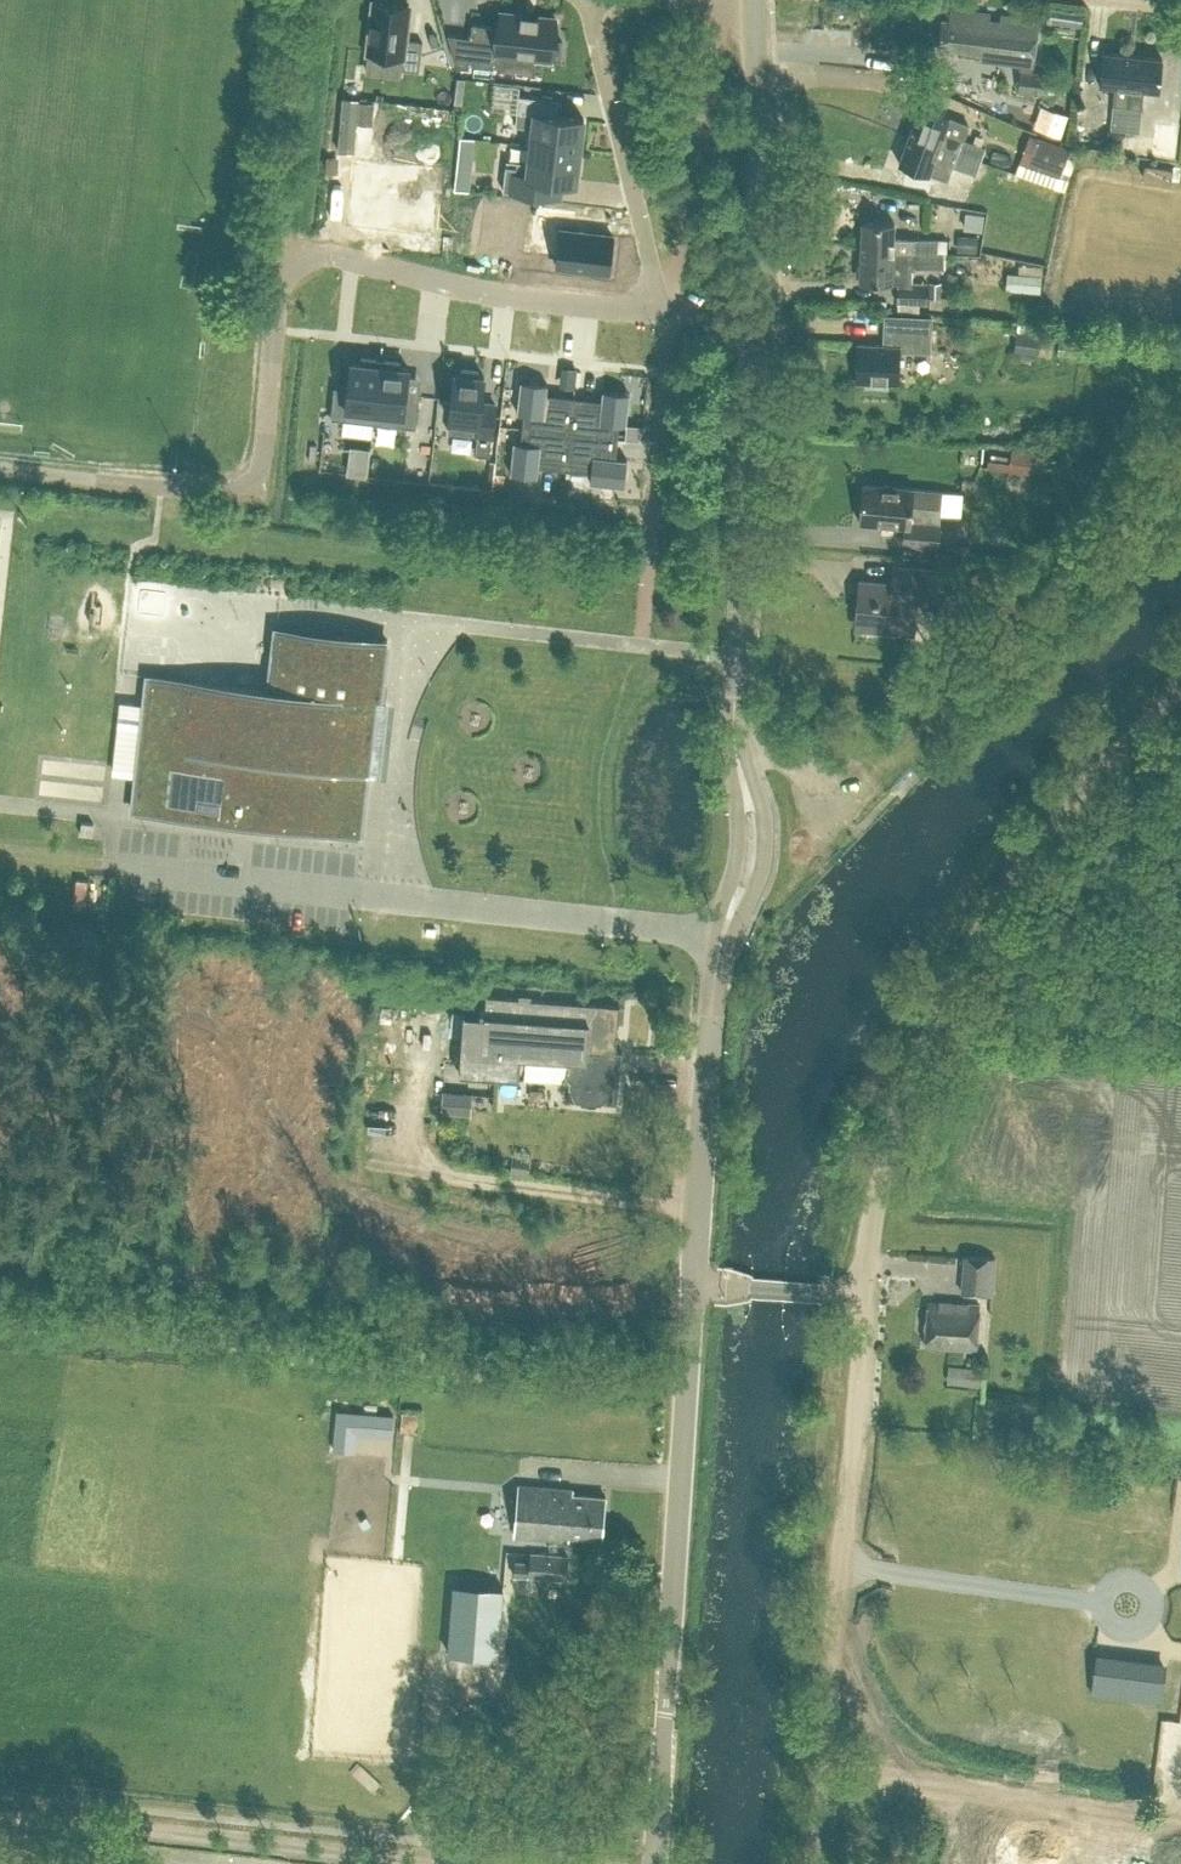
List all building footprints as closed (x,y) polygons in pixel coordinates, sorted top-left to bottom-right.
[(375,0),(373,0),(367,50),(403,55),(401,67),(419,69),(422,40),(405,38),(409,4),(375,0)] [(1083,8),(1049,4),(1045,31),(1079,35),(1083,8)] [(945,16),(942,43),(999,50),(998,57),(1036,62),(1041,16),(1004,11),(1003,17),(993,16),(993,10),(954,5),(952,17),(945,16)] [(470,33),(446,30),(453,57),(496,63),(497,51),(558,58),(561,34),(553,33),(555,16),(500,9),(499,24),(472,20),(470,33)] [(1129,85),(1132,53),(1103,50),(1099,82),(1114,84),(1109,128),(1124,130),(1127,103),(1129,85)] [(1162,56),(1132,53),(1129,85),(1158,88),(1162,56)] [(1020,68),(1018,88),(1047,91),(1048,71),(1020,68)] [(859,97),(861,84),(835,80),(834,93),(859,97)] [(939,112),(966,119),(972,98),(945,91),(939,112)] [(524,142),(580,149),(583,117),(550,113),(551,97),(518,93),(515,123),(526,124),(524,142)] [(1141,105),(1127,103),(1124,130),(1139,132),(1141,105)] [(918,105),(908,133),(1002,167),(1006,154),(995,151),(995,150),(943,132),(949,116),(918,105)] [(984,130),(989,116),(975,110),(969,125),(984,130)] [(1002,167),(908,133),(898,161),(953,181),(947,197),(989,211),(993,200),(977,194),(979,190),(968,186),(973,173),(999,182),(1004,168),(1002,167)] [(560,195),(562,178),(576,180),(580,149),(524,142),(524,143),(530,144),(528,160),(506,158),(502,188),(540,193),(560,195)] [(395,165),(354,160),(347,222),(388,227),(395,165)] [(388,227),(429,231),(436,170),(395,165),(388,227)] [(608,269),(612,232),(572,228),(574,210),(535,205),(531,239),(559,243),(556,263),(608,269)] [(862,220),(861,249),(937,252),(937,239),(893,237),(894,221),(862,220)] [(973,236),(974,222),(954,221),(954,235),(973,236)] [(859,279),(897,280),(910,281),(911,267),(943,268),(944,253),(937,253),(937,252),(861,249),(859,279)] [(1041,272),(1007,270),(1006,287),(1039,289),(1041,272)] [(926,301),(927,281),(910,281),(897,280),(897,300),(926,301)] [(885,312),(884,322),(884,343),(857,342),(856,379),(899,381),(900,347),(931,348),(932,313),(885,312)] [(1016,328),(1014,349),(1039,352),(1041,331),(1016,328)] [(334,385),(330,416),(373,421),(380,358),(361,356),(360,361),(351,360),(348,386),(334,385)] [(380,358),(373,421),(415,426),(419,394),(405,392),(408,366),(398,365),(399,360),(380,358)] [(454,371),(448,429),(477,432),(475,452),(489,453),(494,402),(481,401),(484,375),(477,374),(478,369),(461,367),(461,372),(454,371)] [(520,379),(516,410),(523,411),(521,425),(570,430),(573,394),(553,392),(552,395),(545,395),(547,382),(520,379)] [(573,394),(570,430),(617,435),(618,422),(626,423),(629,391),(602,388),(601,401),(594,400),(594,397),(573,394)] [(513,439),(509,471),(536,474),(538,461),(545,461),(544,465),(567,467),(570,430),(521,425),(520,440),(513,439)] [(570,430),(567,467),(590,470),(589,480),(623,484),(626,456),(611,455),(612,448),(616,449),(617,435),(570,430)] [(1012,449),(1011,469),(1048,471),(1049,448),(1037,448),(1037,450),(1012,449)] [(962,491),(912,486),(862,482),(859,520),(904,524),(902,541),(937,544),(939,511),(960,513),(962,491)] [(886,634),(912,636),(917,587),(937,589),(939,568),(895,563),(893,581),(861,578),(861,577),(859,577),(854,627),(856,627),(856,626),(886,629),(886,634)] [(144,705),(137,769),(132,809),(361,835),(370,773),(385,775),(391,730),(395,700),(382,700),(383,695),(391,638),(276,626),(269,687),(148,674),(144,705)] [(464,1010),(463,1010),(458,1072),(470,1072),(472,1079),(474,1079),(473,1077),(481,1074),(482,1073),(519,1076),(520,1054),(566,1057),(565,1071),(565,1073),(561,1077),(563,1078),(564,1077),(567,1080),(568,1083),(568,1086),(569,1089),(571,1093),(573,1096),(576,1098),(579,1100),(582,1102),(585,1103),(588,1103),(592,1103),(596,1102),(600,1101),(604,1099),(607,1096),(609,1093),(611,1089),(612,1086),(613,1082),(614,1062),(620,1058),(620,1051),(621,1051),(621,1048),(614,1048),(615,1042),(616,1042),(616,1040),(615,1040),(615,1036),(617,1036),(617,1032),(616,1032),(617,1024),(618,1024),(619,1003),(608,1002),(608,1003),(529,997),(529,993),(519,993),(519,996),(486,994),(485,1014),(464,1012),(464,1010)] [(470,1111),(472,1091),(443,1089),(441,1109),(470,1111)] [(994,1256),(964,1254),(961,1290),(992,1292),(994,1256)] [(978,1348),(981,1303),(940,1300),(940,1302),(930,1301),(927,1344),(978,1348)] [(982,1365),(963,1364),(962,1381),(981,1382),(982,1365)] [(569,1533),(602,1536),(605,1494),(572,1492),(573,1487),(518,1482),(514,1533),(568,1538),(569,1533)] [(567,1577),(567,1571),(569,1546),(534,1543),(532,1559),(514,1558),(513,1574),(567,1577)] [(453,1582),(447,1651),(497,1655),(503,1586),(453,1582)] [(1165,1666),(1093,1655),(1088,1686),(1160,1697),(1165,1666)]
